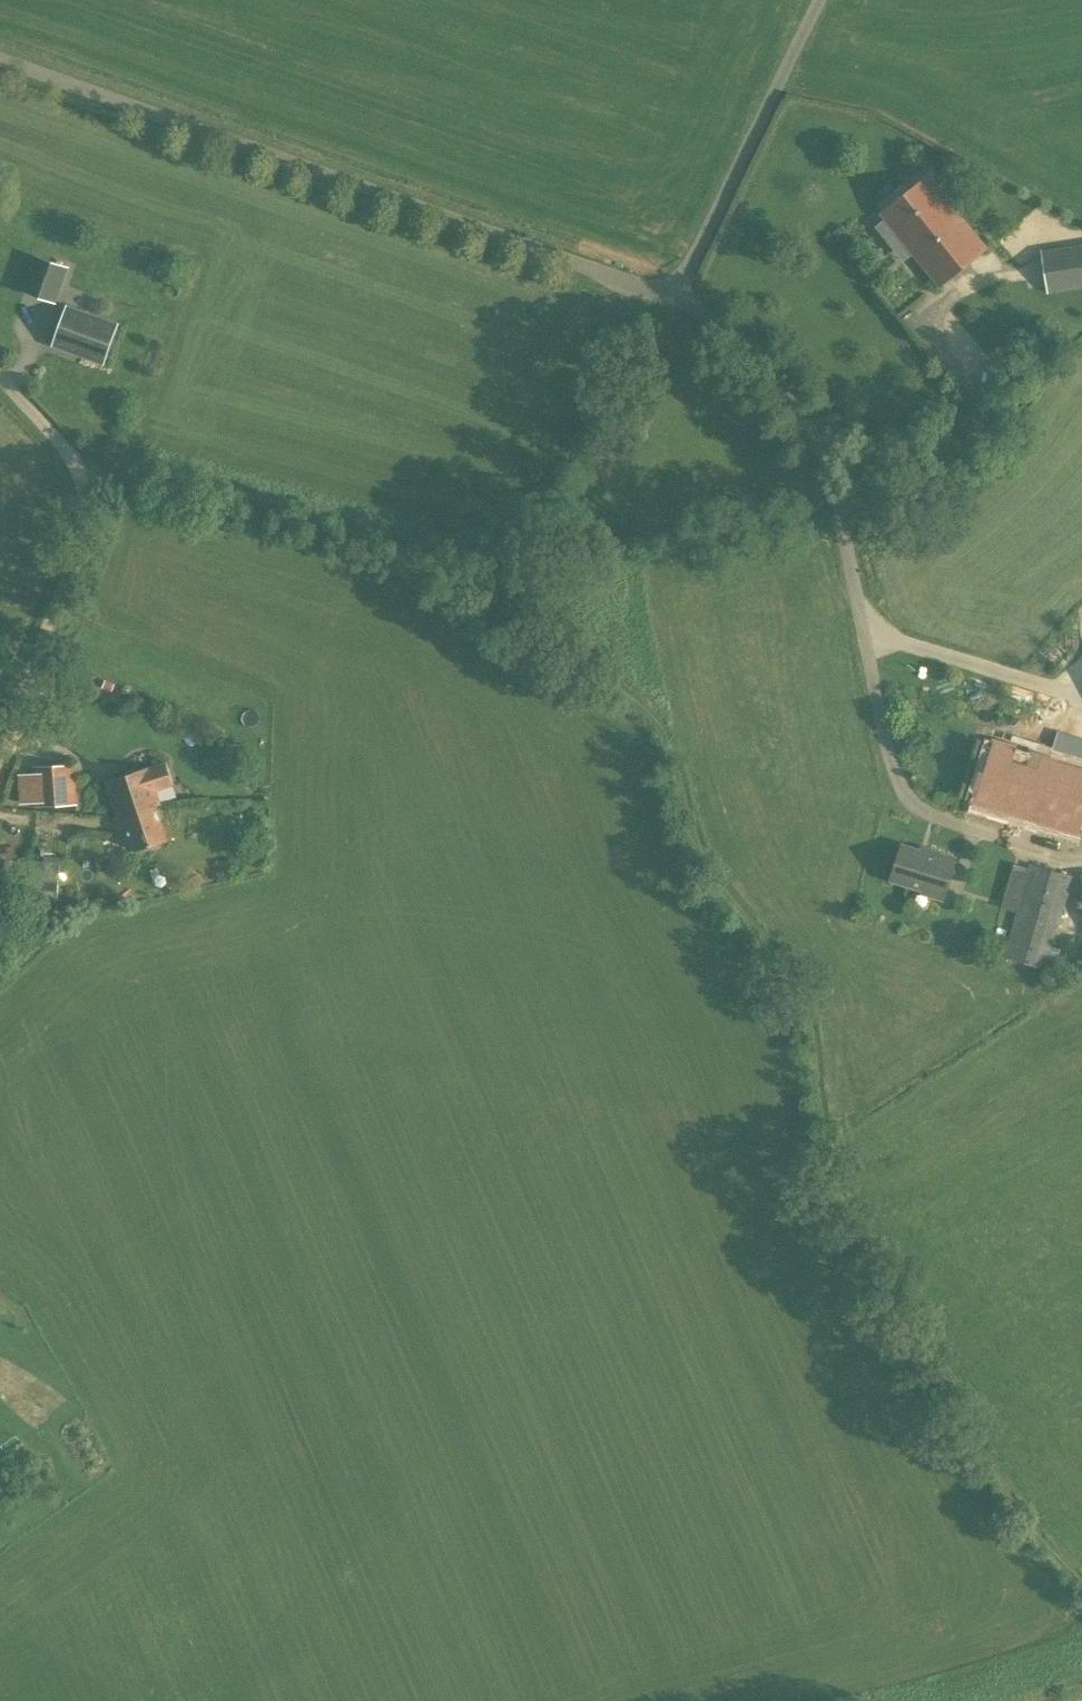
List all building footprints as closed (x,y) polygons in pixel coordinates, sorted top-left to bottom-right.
[(940,286),(987,248),(928,175),(881,213),(940,286)] [(1081,291),(1081,241),(1041,247),(1048,297),(1081,291)] [(24,291),(41,297),(54,302),(66,267),(37,256),(24,291)] [(66,307),(53,344),(103,362),(117,325),(66,307)] [(1081,760),(1081,734),(1060,728),(1054,752),(1081,760)] [(1059,760),(994,739),(974,803),(1079,836),(1081,825),(1081,767),(1059,760)] [(156,791),(173,785),(166,763),(149,769),(148,768),(106,781),(118,817),(155,805),(155,806),(160,804),(156,791)] [(22,802),(35,801),(35,807),(77,805),(75,765),(33,767),(33,773),(20,774),(22,802)] [(118,817),(122,829),(127,827),(134,850),(166,839),(155,806),(155,805),(118,817)] [(943,899),(955,859),(929,850),(928,853),(902,845),(891,879),(924,889),(923,893),(943,899)] [(15,860),(0,859),(0,883),(12,885),(15,860)] [(57,891),(60,863),(31,860),(28,888),(57,891)] [(1030,863),(1023,891),(1007,886),(1002,905),(1017,910),(1004,956),(1046,968),(1072,876),(1030,863)] [(1071,918),(1066,934),(1081,939),(1081,921),(1071,918)]
